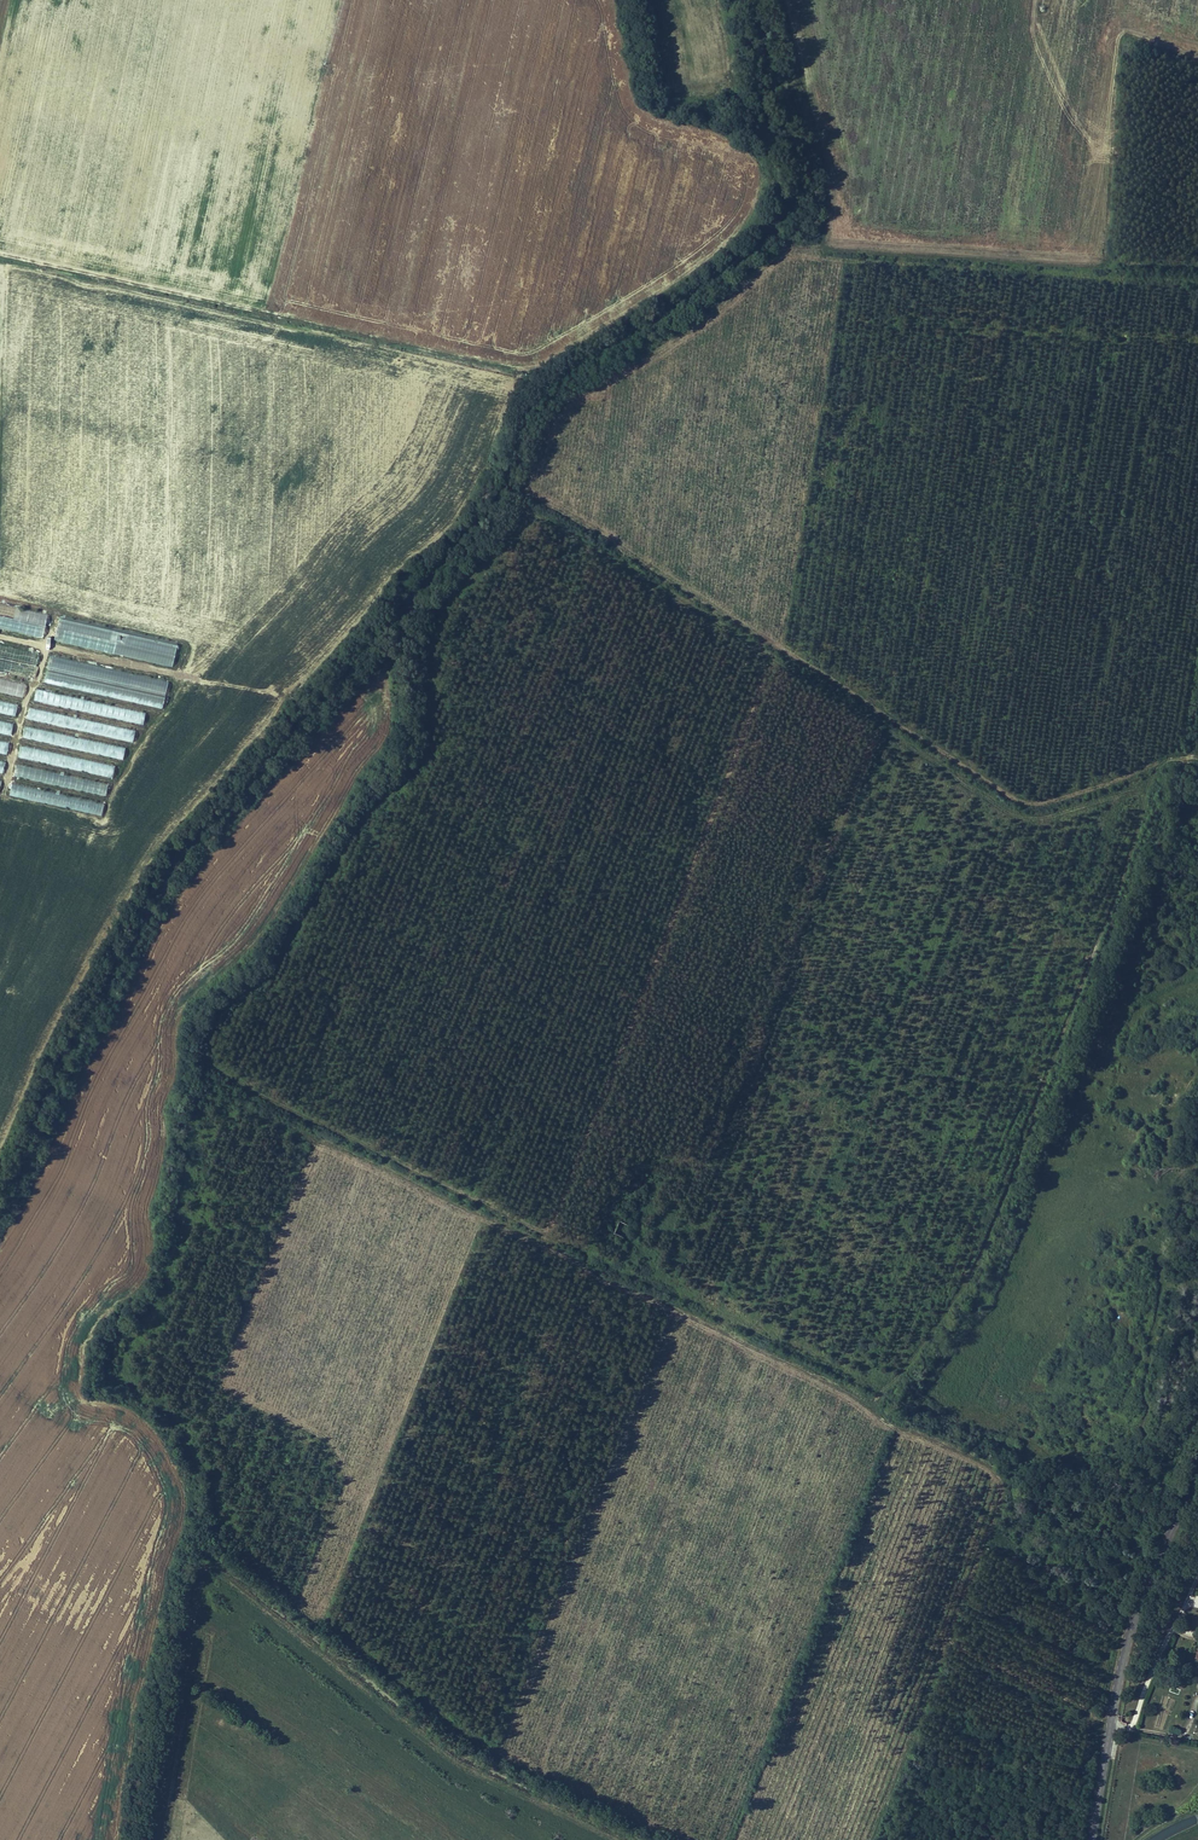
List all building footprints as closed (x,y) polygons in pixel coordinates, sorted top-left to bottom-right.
[(41,648),(46,624),(0,614),(0,639),(41,648)] [(58,627),(52,651),(170,677),(176,653),(58,627)] [(32,687),(38,663),(0,654),(0,679),(32,687)] [(167,692),(49,665),(44,689),(162,716),(167,692)] [(0,686),(0,700),(22,705),(26,691),(0,686)] [(145,720),(36,696),(33,708),(142,732),(145,720)] [(0,707),(0,720),(14,723),(17,711),(0,707)] [(134,737),(28,714),(26,725),(132,749),(134,737)] [(13,729),(0,727),(0,739),(10,741),(13,729)] [(124,754),(24,732),(22,744),(122,766),(124,754)] [(0,746),(0,758),(6,760),(8,748),(0,746)] [(112,771),(20,751),(18,762),(109,783),(112,771)] [(108,789),(16,769),(13,781),(105,801),(108,789)] [(103,808),(12,787),(9,799),(101,820),(103,808)]
